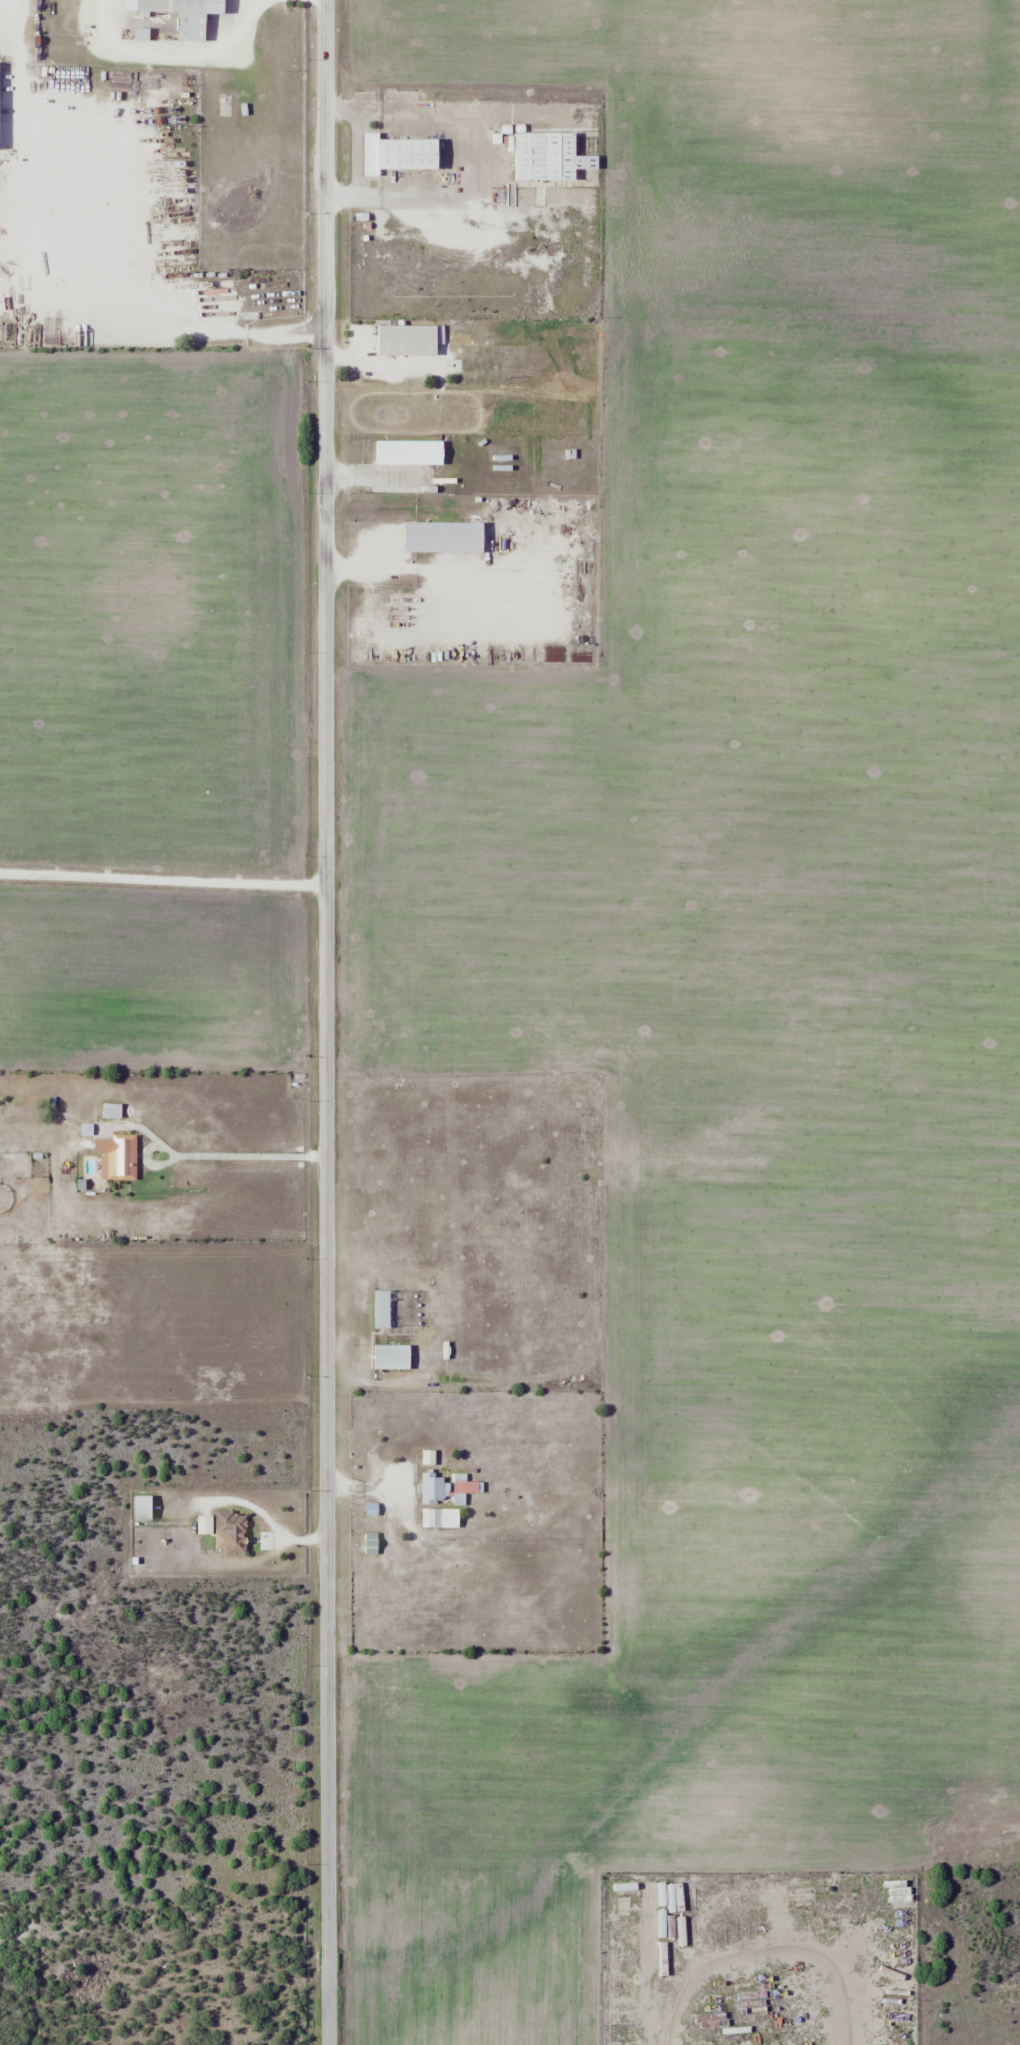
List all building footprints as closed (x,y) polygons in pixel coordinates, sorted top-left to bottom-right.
[(208,0),(136,0),(136,12),(182,14),(181,41),(206,42),(208,0)] [(380,170),(439,170),(439,140),(380,140),(380,133),(362,133),(362,177),(380,177),(380,170)] [(516,181),(586,180),(586,170),(598,170),(598,155),(578,155),(578,133),(516,134),(516,181)] [(438,356),(438,326),(378,326),(378,356),(438,356)] [(375,464),(444,464),(444,441),(375,441),(375,464)] [(136,1180),(137,1136),(99,1136),(99,1132),(94,1132),(94,1153),(108,1154),(108,1179),(136,1180)] [(375,1291),(375,1328),(392,1328),(392,1291),(375,1291)] [(410,1345),(375,1345),(375,1370),(410,1370),(410,1345)] [(435,1463),(435,1451),(423,1451),(423,1463),(435,1463)] [(422,1474),(422,1503),(444,1503),(444,1474),(422,1474)] [(423,1527),(435,1527),(434,1510),(423,1510),(423,1527)] [(246,1512),(215,1513),(216,1535),(223,1535),(224,1554),(246,1554),(246,1512)] [(378,1533),(364,1533),(364,1554),(378,1554),(378,1533)] [(909,2002),(909,1991),(884,1991),(883,2001),(909,2002)]
